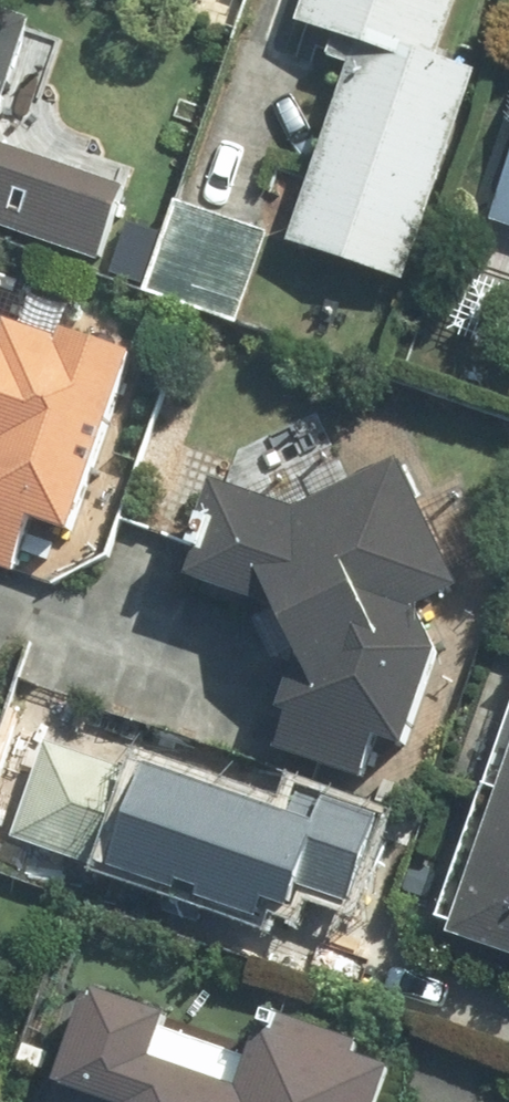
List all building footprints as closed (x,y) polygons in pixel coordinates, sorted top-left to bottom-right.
[(38,0),(0,0),(0,83),(38,0)] [(285,31),(353,54),(295,223),(182,184),(141,304),(236,337),(270,238),(408,285),(479,80),(432,64),(454,0),(296,0),(285,31)] [(227,10),(230,0),(193,0),(227,10)] [(4,213),(0,221),(0,231),(93,273),(134,184),(0,124),(0,211),(4,213)] [(492,232),(508,237),(508,177),(492,232)] [(0,336),(0,570),(12,574),(26,524),(63,535),(120,334),(11,304),(2,337),(0,336)] [(327,515),(213,485),(186,584),(315,618),(278,758),(397,790),(455,569),(407,557),(432,464),(347,442),(327,515)] [(284,819),(36,739),(2,844),(291,937),(305,895),(353,911),(385,813),(295,785),(284,819)] [(449,939),(508,959),(508,752),(449,939)] [(402,1056),(266,1003),(227,1101),(141,1067),(161,1017),(70,981),(22,1101),(384,1101),(402,1056)]
